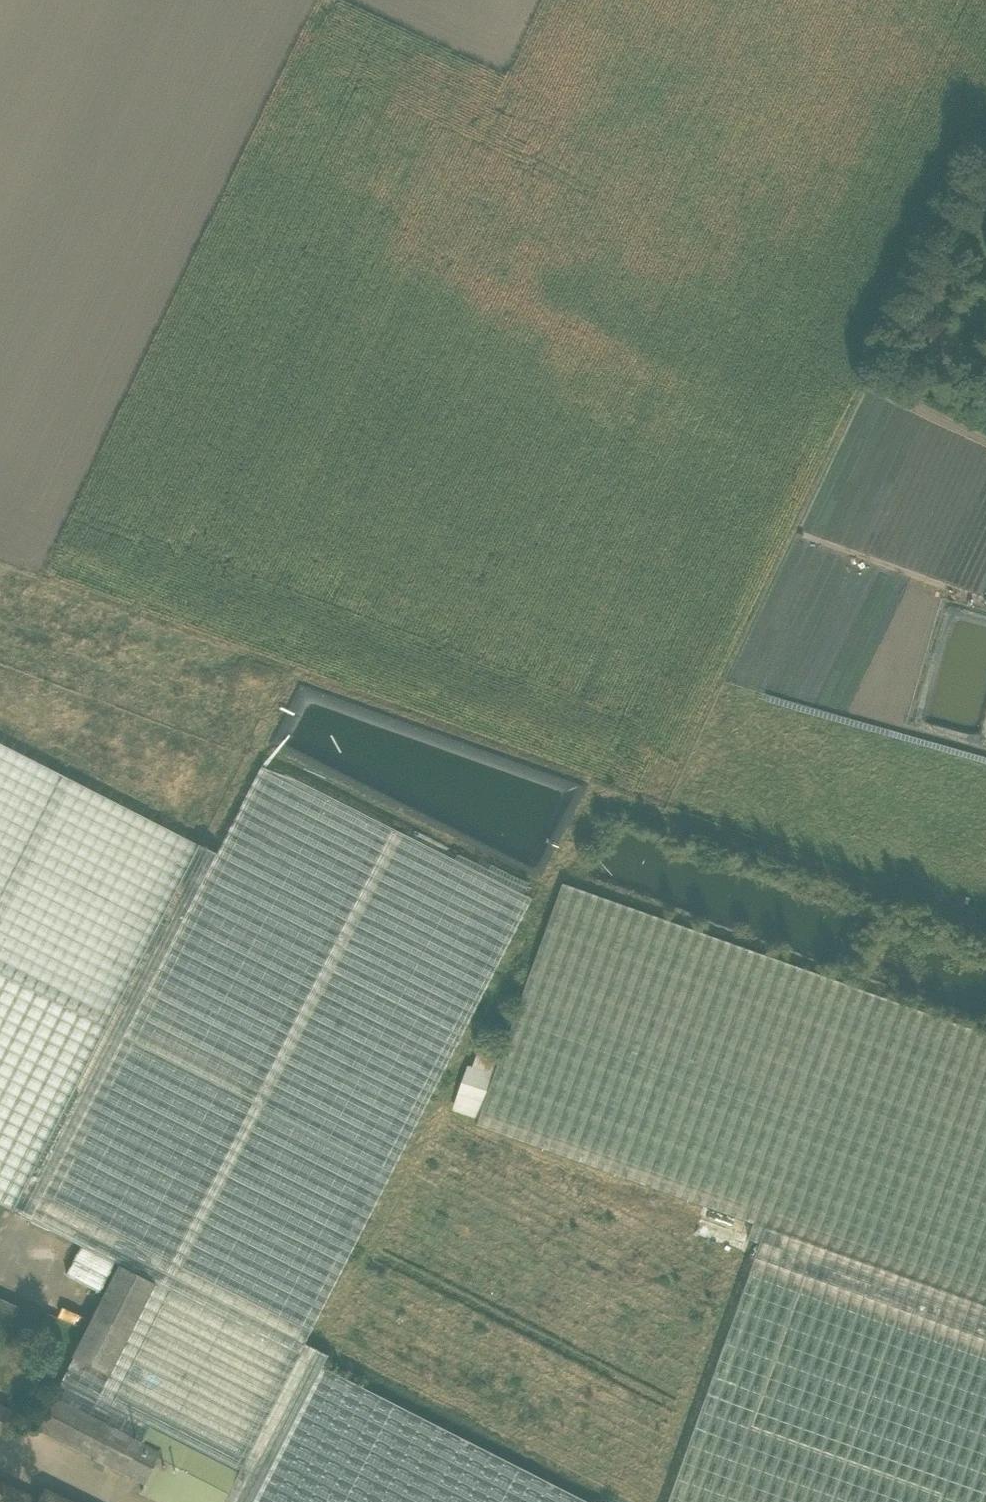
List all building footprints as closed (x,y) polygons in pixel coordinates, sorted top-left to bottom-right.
[(324,1367),(330,1355),(306,1343),(533,899),(264,767),(219,854),(200,844),(0,742),(0,1203),(82,1245),(67,1275),(101,1292),(116,1262),(121,1265),(75,1356),(75,1357),(39,1428),(146,1483),(142,1491),(163,1501),(590,1501),(324,1367)] [(852,986),(563,882),(477,1124),(753,1223),(748,1239),(760,1244),(669,1501),(985,1501),(985,1033),(852,986)] [(20,1306),(0,1297),(0,1309),(16,1316),(20,1306)] [(9,1415),(12,1410),(0,1405),(0,1433),(9,1415)] [(47,1489),(41,1500),(0,1479),(0,1501),(74,1501),(47,1489)]
